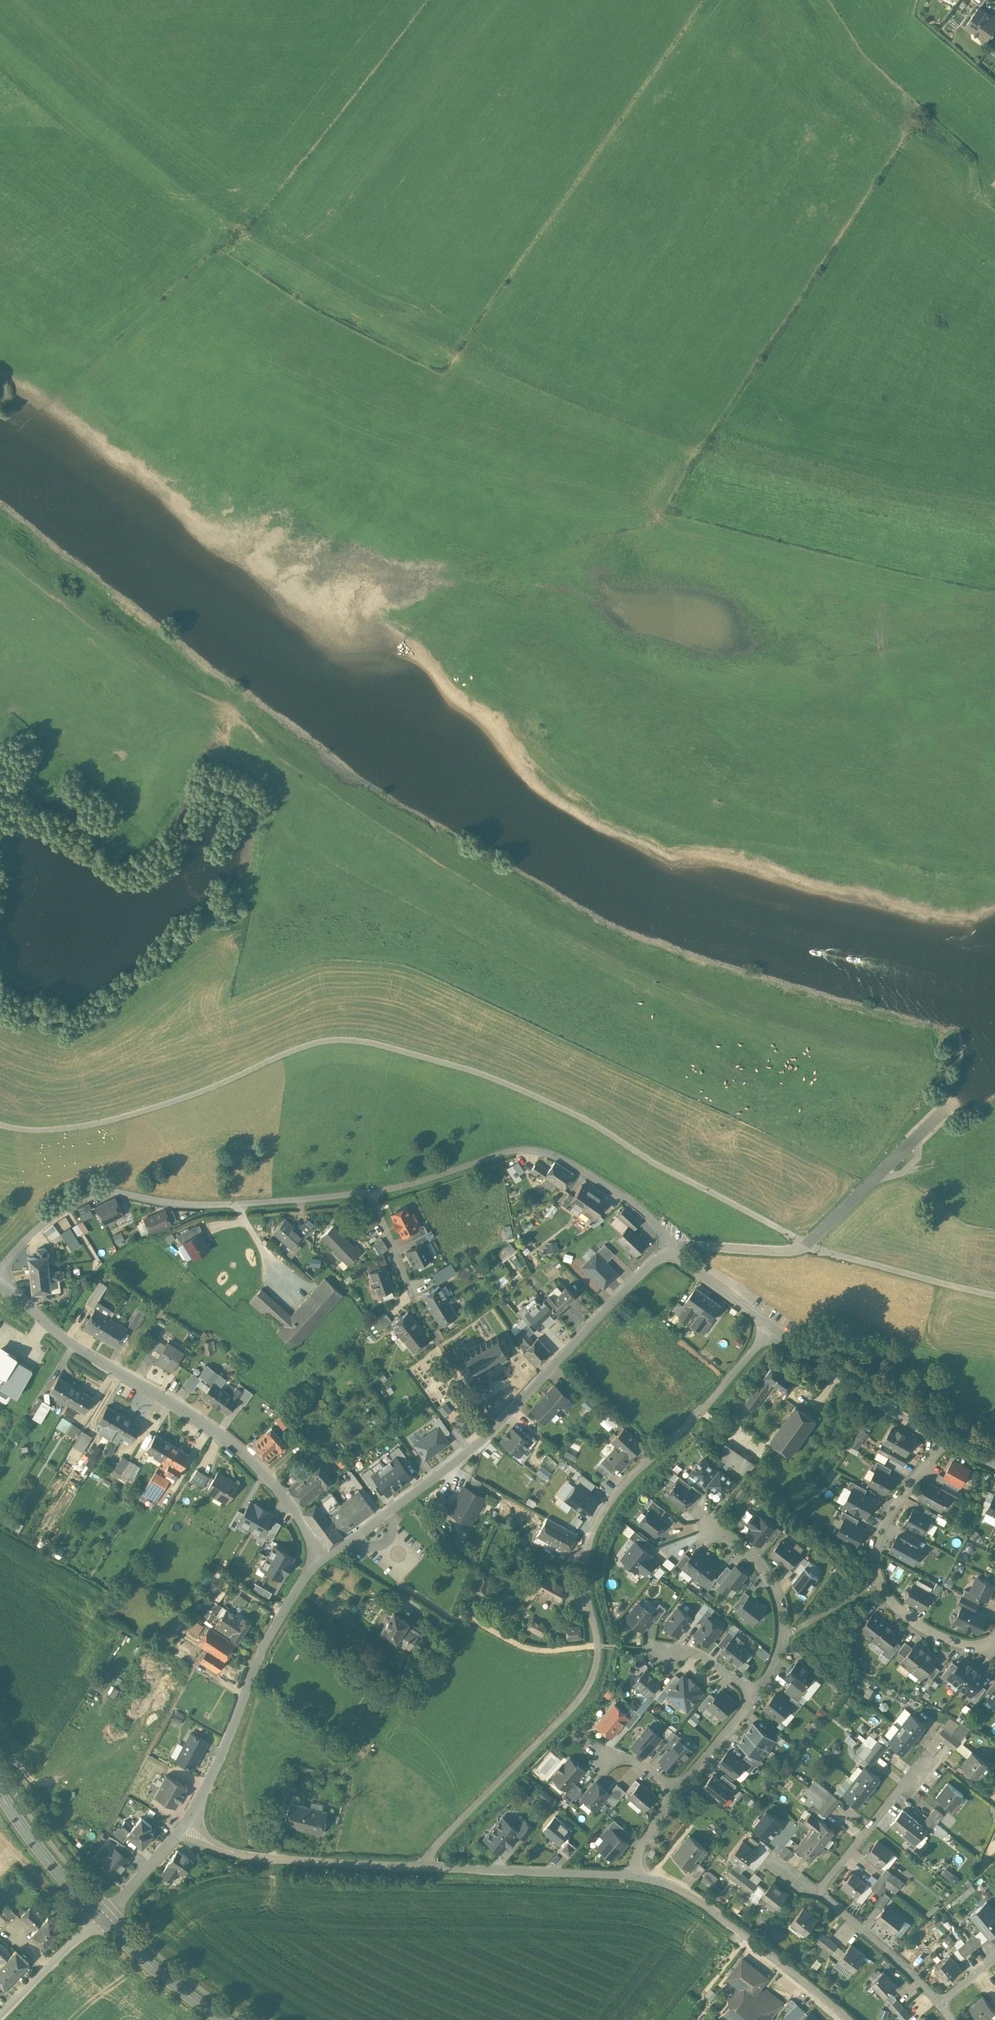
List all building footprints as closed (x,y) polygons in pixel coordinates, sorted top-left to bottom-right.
[(979,8),(966,26),(974,32),(975,36),(978,35),(987,41),(991,36),(990,35),(991,34),(991,32),(994,27),(994,21),(992,19),(993,18),(979,8)] [(549,1170),(537,1162),(533,1168),(531,1172),(542,1179),(544,1177),(563,1189),(574,1174),(555,1161),(549,1170)] [(516,1163),(507,1168),(510,1174),(519,1168),(516,1163)] [(533,1168),(527,1163),(524,1167),(531,1172),(533,1168)] [(573,1196),(570,1201),(574,1204),(582,1210),(594,1193),(581,1184),(573,1196)] [(569,1192),(561,1203),(570,1210),(574,1204),(570,1201),(573,1196),(569,1192)] [(606,1201),(594,1193),(582,1210),(589,1215),(594,1218),(598,1213),(606,1201)] [(115,1197),(95,1207),(104,1224),(123,1215),(115,1197)] [(89,1203),(78,1208),(81,1215),(93,1210),(89,1203)] [(407,1207),(390,1216),(401,1237),(421,1227),(414,1214),(411,1215),(407,1207)] [(640,1222),(625,1207),(617,1215),(628,1225),(633,1229),(640,1222)] [(172,1209),(166,1212),(171,1223),(177,1220),(172,1209)] [(165,1211),(145,1220),(151,1232),(171,1223),(166,1212),(165,1211)] [(604,1218),(598,1213),(594,1218),(589,1215),(586,1220),(594,1226),(604,1218)] [(303,1235),(285,1219),(273,1232),(291,1249),(303,1235)] [(83,1221),(78,1224),(85,1234),(90,1231),(83,1221)] [(53,1224),(44,1231),(47,1236),(57,1229),(53,1224)] [(200,1224),(189,1229),(177,1235),(182,1244),(184,1243),(184,1242),(199,1233),(200,1233),(202,1232),(200,1224)] [(354,1247),(333,1225),(320,1236),(334,1251),(333,1252),(340,1260),(341,1259),(347,1265),(361,1251),(356,1245),(354,1247)] [(633,1229),(628,1225),(616,1238),(634,1256),(647,1243),(633,1229)] [(81,1244),(71,1228),(62,1233),(72,1250),(81,1244)] [(199,1233),(184,1242),(184,1243),(193,1258),(209,1248),(200,1233),(199,1233)] [(426,1233),(414,1240),(417,1246),(424,1242),(425,1242),(430,1240),(426,1233)] [(381,1239),(370,1247),(377,1257),(382,1253),(388,1249),(381,1239)] [(547,1251),(557,1250),(556,1240),(546,1242),(547,1251)] [(417,1246),(406,1251),(414,1266),(432,1257),(425,1242),(424,1242),(417,1246)] [(509,1242),(496,1252),(502,1260),(515,1250),(509,1242)] [(604,1244),(596,1252),(596,1253),(596,1252),(606,1262),(614,1254),(604,1244)] [(46,1248),(37,1249),(38,1256),(29,1257),(30,1269),(48,1267),(47,1255),(46,1255),(46,1248)] [(606,1262),(596,1252),(596,1253),(582,1267),(603,1288),(617,1274),(606,1262)] [(377,1257),(366,1264),(369,1272),(385,1266),(387,1266),(382,1253),(377,1257)] [(320,1266),(320,1257),(309,1257),(309,1265),(320,1266)] [(385,1266),(369,1272),(373,1285),(372,1285),(373,1287),(374,1286),(377,1295),(393,1288),(385,1266)] [(48,1267),(30,1269),(31,1280),(49,1278),(49,1280),(48,1271),(48,1267)] [(435,1277),(439,1282),(449,1275),(445,1269),(435,1277)] [(59,1270),(48,1271),(49,1280),(60,1278),(59,1270)] [(49,1278),(31,1280),(32,1291),(42,1290),(43,1298),(51,1297),(50,1289),(49,1280),(49,1278)] [(325,1278),(277,1331),(294,1347),(342,1294),(325,1278)] [(98,1283),(85,1304),(92,1309),(106,1288),(98,1283)] [(439,1285),(421,1296),(439,1326),(457,1315),(439,1285)] [(566,1286),(552,1298),(547,1292),(542,1296),(546,1300),(556,1311),(574,1295),(566,1286)] [(249,1301),(264,1315),(277,1301),(262,1287),(249,1301)] [(709,1297),(696,1288),(685,1302),(688,1304),(685,1307),(679,1315),(688,1321),(696,1310),(698,1311),(709,1297)] [(721,1306),(709,1297),(698,1311),(700,1313),(692,1324),(700,1330),(709,1319),(711,1320),(721,1306)] [(546,1300),(537,1309),(533,1305),(524,1313),(538,1328),(542,1324),(556,1311),(546,1300)] [(679,1302),(673,1310),(679,1315),(685,1307),(679,1302)] [(110,1318),(95,1308),(84,1327),(98,1336),(110,1318)] [(139,1309),(128,1326),(134,1329),(145,1312),(139,1309)] [(385,1311),(372,1321),(380,1330),(392,1321),(385,1311)] [(408,1311),(391,1324),(413,1352),(430,1339),(419,1325),(408,1311)] [(110,1318),(98,1336),(115,1347),(127,1328),(110,1318)] [(533,1342),(528,1336),(521,1328),(516,1323),(511,1328),(514,1334),(514,1335),(520,1344),(523,1351),(535,1366),(550,1352),(537,1338),(533,1342)] [(534,1331),(527,1323),(521,1328),(528,1336),(534,1331)] [(732,1341),(741,1345),(745,1338),(735,1333),(732,1341)] [(483,1348),(480,1350),(478,1347),(476,1348),(478,1351),(476,1353),(474,1350),(471,1352),(473,1354),(470,1356),(468,1354),(466,1355),(467,1358),(465,1359),(462,1357),(460,1360),(462,1361),(459,1364),(456,1363),(455,1366),(459,1368),(462,1372),(461,1374),(464,1375),(465,1373),(468,1370),(468,1373),(472,1373),(471,1370),(476,1367),(478,1370),(480,1368),(479,1366),(482,1365),(484,1368),(487,1366),(485,1363),(487,1361),(489,1364),(491,1363),(490,1360),(493,1358),(494,1360),(497,1359),(496,1356),(498,1355),(503,1362),(509,1358),(505,1352),(505,1348),(507,1348),(508,1345),(504,1345),(503,1342),(504,1341),(503,1339),(501,1341),(495,1341),(493,1338),(491,1339),(493,1342),(490,1344),(489,1341),(487,1342),(489,1345),(486,1347),(484,1344),(482,1345),(483,1348)] [(169,1342),(168,1342),(155,1362),(156,1362),(156,1361),(171,1371),(170,1372),(171,1372),(184,1352),(183,1352),(183,1353),(168,1343),(169,1342)] [(152,1347),(143,1360),(150,1364),(158,1351),(152,1347)] [(0,1348),(0,1399),(6,1402),(11,1394),(16,1397),(32,1370),(15,1360),(17,1357),(8,1352),(7,1353),(0,1348)] [(796,1381),(773,1364),(765,1375),(788,1391),(796,1381)] [(226,1379),(207,1365),(199,1376),(202,1378),(211,1384),(202,1396),(215,1405),(225,1391),(220,1387),(226,1379)] [(192,1372),(183,1385),(192,1391),(202,1378),(199,1376),(198,1377),(192,1372)] [(765,1375),(745,1402),(754,1408),(769,1388),(783,1398),(788,1391),(765,1375)] [(76,1387),(59,1377),(50,1391),(57,1395),(56,1396),(67,1403),(76,1387)] [(231,1384),(225,1391),(231,1395),(236,1388),(235,1388),(231,1384)] [(568,1398),(554,1385),(542,1397),(556,1410),(568,1398)] [(93,1398),(76,1387),(67,1403),(77,1409),(78,1408),(84,1412),(93,1398)] [(225,1391),(215,1405),(227,1414),(237,1400),(243,1392),(242,1391),(237,1387),(236,1387),(235,1388),(236,1388),(231,1395),(225,1391)] [(464,1398),(478,1417),(488,1410),(473,1391),(464,1398)] [(38,1397),(30,1409),(35,1412),(43,1400),(38,1397)] [(542,1397),(531,1410),(545,1423),(556,1410),(542,1397)] [(597,1406),(588,1397),(584,1402),(592,1410),(597,1406)] [(438,1408),(444,1415),(451,1409),(445,1402),(438,1408)] [(123,1415),(106,1405),(98,1420),(97,1422),(102,1425),(99,1431),(110,1437),(123,1415)] [(796,1405),(771,1441),(791,1456),(817,1419),(796,1405)] [(287,1412),(276,1421),(283,1430),(295,1420),(287,1412)] [(466,1412),(457,1420),(459,1422),(455,1426),(459,1431),(464,1427),(463,1426),(468,1423),(467,1422),(472,1419),(466,1412)] [(140,1425),(123,1415),(110,1437),(117,1442),(122,1434),(132,1440),(140,1425)] [(437,1426),(412,1444),(424,1460),(450,1442),(445,1435),(449,1432),(439,1417),(433,1421),(437,1426)] [(73,1424),(67,1434),(72,1437),(78,1427),(73,1424)] [(856,1449),(869,1433),(861,1426),(848,1443),(856,1449)] [(618,1451),(613,1446),(605,1455),(606,1457),(617,1467),(620,1470),(634,1453),(633,1452),(641,1443),(623,1427),(610,1440),(620,1449),(618,1451)] [(898,1430),(892,1427),(879,1451),(889,1456),(894,1447),(904,1453),(907,1447),(910,1447),(914,1439),(905,1434),(906,1433),(898,1429),(898,1430)] [(93,1434),(83,1428),(73,1445),(83,1451),(93,1434)] [(524,1437),(511,1428),(508,1432),(505,1436),(501,1441),(519,1455),(525,1447),(529,1442),(524,1437)] [(270,1429),(252,1444),(266,1461),(284,1445),(270,1429)] [(316,1430),(301,1442),(305,1447),(320,1435),(316,1430)] [(537,1439),(528,1432),(524,1437),(529,1442),(525,1447),(529,1450),(537,1439)] [(172,1444),(155,1434),(146,1449),(155,1454),(154,1457),(161,1462),(172,1444)] [(117,1442),(110,1437),(102,1450),(110,1454),(117,1442)] [(756,1463),(726,1443),(718,1455),(747,1476),(756,1463)] [(172,1444),(161,1462),(168,1466),(165,1471),(176,1478),(182,1469),(180,1468),(188,1454),(172,1444)] [(904,1453),(894,1447),(889,1456),(904,1464),(909,1455),(904,1453)] [(399,1486),(412,1476),(396,1455),(383,1465),(399,1486)] [(606,1457),(605,1455),(599,1462),(612,1473),(617,1467),(606,1457)] [(123,1456),(115,1469),(121,1473),(129,1460),(123,1456)] [(703,1458),(691,1473),(706,1484),(708,1481),(716,1471),(717,1470),(703,1458)] [(135,1463),(129,1460),(121,1473),(127,1476),(135,1463)] [(892,1468),(878,1460),(874,1467),(877,1468),(888,1474),(892,1468)] [(944,1476),(949,1479),(961,1486),(963,1481),(964,1481),(967,1480),(968,1478),(967,1475),(967,1474),(969,1470),(953,1461),(944,1476)] [(612,1473),(599,1462),(595,1467),(607,1478),(612,1473)] [(135,1463),(127,1476),(133,1480),(141,1466),(135,1463)] [(541,1464),(536,1471),(546,1479),(551,1471),(541,1464)] [(320,1465),(306,1476),(305,1474),(289,1488),(303,1505),(333,1480),(320,1465)] [(387,1495),(399,1486),(383,1465),(371,1474),(387,1495)] [(888,1474),(877,1468),(869,1483),(886,1492),(894,1477),(888,1474)] [(209,1476),(197,1469),(190,1480),(202,1487),(209,1476)] [(720,1470),(718,1473),(716,1471),(708,1481),(710,1483),(709,1484),(723,1495),(735,1481),(720,1470)] [(155,1472),(143,1492),(156,1501),(169,1480),(155,1472)] [(237,1485),(217,1473),(206,1491),(226,1502),(237,1485)] [(595,1484),(581,1473),(575,1482),(578,1484),(575,1487),(574,1486),(564,1498),(584,1513),(589,1507),(591,1509),(598,1500),(588,1492),(595,1484)] [(944,1476),(939,1473),(936,1478),(944,1483),(946,1484),(949,1479),(944,1476)] [(692,1485),(679,1475),(675,1480),(677,1482),(678,1482),(688,1490),(692,1485)] [(855,1482),(851,1480),(847,1487),(852,1490),(853,1488),(864,1494),(867,1489),(855,1482)] [(941,1488),(929,1481),(920,1497),(941,1509),(945,1502),(946,1502),(947,1501),(946,1500),(950,1494),(950,1493),(941,1488)] [(688,1490),(678,1482),(677,1482),(668,1495),(684,1508),(694,1495),(688,1490)] [(946,1484),(944,1483),(941,1488),(950,1493),(950,1494),(956,1497),(959,1492),(946,1484)] [(483,1498),(464,1487),(450,1512),(467,1521),(470,1520),(483,1498)] [(864,1494),(853,1488),(852,1490),(844,1504),(866,1516),(875,1500),(864,1494)] [(334,1510),(323,1496),(303,1511),(329,1546),(361,1521),(376,1510),(360,1489),(341,1505),(334,1510)] [(333,1496),(329,1491),(323,1496),(334,1510),(341,1505),(333,1496)] [(666,1509),(653,1499),(652,1502),(650,1500),(647,1504),(649,1505),(647,1507),(650,1509),(650,1508),(660,1516),(666,1509)] [(249,1529),(262,1506),(250,1500),(243,1513),(238,1510),(229,1526),(234,1529),(237,1523),(249,1529)] [(985,1500),(980,1512),(985,1514),(987,1510),(991,1502),(985,1500)] [(274,1513),(262,1506),(249,1529),(259,1535),(256,1541),(261,1544),(266,1536),(271,1539),(280,1523),(275,1521),(271,1528),(266,1526),(274,1513)] [(923,1513),(914,1507),(905,1523),(923,1533),(931,1519),(932,1518),(923,1513)] [(660,1516),(650,1508),(650,1509),(640,1521),(657,1534),(667,1521),(660,1516)] [(938,1514),(926,1508),(923,1513),(932,1518),(931,1519),(934,1521),(938,1514)] [(859,1519),(844,1510),(840,1517),(845,1519),(856,1525),(859,1519)] [(761,1519),(754,1513),(747,1522),(754,1528),(749,1534),(761,1544),(766,1537),(774,1527),(762,1518),(761,1519)] [(575,1533),(547,1518),(537,1536),(566,1550),(575,1533)] [(856,1525),(845,1519),(837,1534),(857,1545),(865,1530),(856,1525)] [(774,1527),(766,1537),(773,1542),(782,1530),(775,1525),(774,1527)] [(649,1540),(635,1529),(630,1536),(636,1541),(644,1547),(649,1540)] [(920,1539),(905,1530),(901,1536),(917,1545),(920,1539)] [(901,1536),(898,1534),(890,1549),(914,1563),(923,1548),(917,1545),(901,1536)] [(800,1553),(782,1539),(771,1554),(789,1568),(800,1553)] [(636,1541),(623,1558),(638,1570),(640,1568),(646,1573),(656,1560),(650,1555),(652,1553),(644,1547),(636,1541)] [(57,1542),(51,1552),(62,1559),(68,1550),(57,1542)] [(272,1544),(266,1556),(288,1568),(295,1557),(272,1544)] [(565,1555),(553,1548),(549,1556),(561,1562),(565,1555)] [(690,1556),(683,1566),(694,1574),(708,1557),(697,1548),(690,1556)] [(686,1552),(677,1563),(683,1567),(683,1566),(690,1556),(686,1552)] [(800,1553),(789,1568),(794,1571),(795,1569),(801,1562),(805,1557),(800,1553)] [(288,1568),(266,1556),(259,1568),(281,1580),(288,1568)] [(662,1562),(670,1568),(675,1562),(667,1556),(662,1562)] [(708,1557),(694,1574),(704,1583),(705,1583),(712,1574),(719,1566),(708,1557)] [(812,1563),(805,1557),(801,1562),(806,1565),(805,1566),(808,1568),(812,1563)] [(801,1562),(795,1569),(800,1573),(805,1566),(806,1565),(801,1562)] [(676,1573),(680,1567),(675,1563),(671,1570),(676,1573)] [(659,1576),(664,1568),(659,1565),(654,1572),(659,1576)] [(721,1583),(720,1586),(727,1592),(733,1585),(739,1590),(745,1582),(742,1580),(747,1574),(736,1565),(733,1569),(726,1578),(721,1583)] [(733,1569),(727,1565),(721,1573),(726,1578),(733,1569)] [(808,1568),(805,1566),(800,1573),(792,1583),(806,1593),(818,1577),(808,1568)] [(568,1587),(538,1570),(529,1586),(559,1602),(568,1587)] [(726,1578),(721,1573),(717,1578),(716,1579),(721,1583),(726,1578)] [(491,1578),(480,1574),(474,1587),(485,1592),(491,1578)] [(712,1574),(705,1583),(704,1583),(703,1584),(709,1588),(716,1579),(717,1578),(712,1574)] [(994,1584),(977,1576),(970,1591),(981,1596),(987,1599),(994,1584)] [(214,1583),(207,1592),(214,1597),(221,1588),(214,1583)] [(272,1592),(256,1583),(253,1588),(269,1597),(272,1592)] [(931,1593),(914,1584),(906,1599),(922,1608),(931,1593)] [(981,1596),(970,1591),(965,1588),(962,1594),(963,1595),(979,1602),(981,1596)] [(493,1595),(493,1604),(508,1603),(508,1601),(508,1595),(508,1594),(493,1595)] [(247,1601),(239,1595),(234,1601),(242,1608),(247,1601)] [(765,1607),(750,1595),(738,1611),(753,1623),(765,1607)] [(979,1602),(963,1595),(959,1603),(963,1605),(963,1604),(975,1610),(979,1602)] [(639,1602),(627,1617),(642,1629),(652,1617),(654,1614),(653,1613),(639,1602)] [(660,1603),(653,1613),(654,1614),(652,1617),(657,1621),(667,1609),(660,1603)] [(975,1610),(963,1604),(963,1605),(956,1620),(964,1624),(963,1626),(970,1629),(971,1627),(979,1631),(983,1624),(982,1621),(985,1615),(975,1610)] [(217,1613),(207,1606),(201,1615),(210,1622),(217,1613)] [(217,1613),(210,1622),(216,1625),(227,1609),(222,1606),(217,1613)] [(679,1607),(665,1624),(679,1635),(693,1618),(679,1607)] [(236,1615),(227,1609),(216,1625),(230,1635),(237,1641),(250,1622),(243,1616),(244,1615),(238,1612),(236,1615)] [(392,1609),(378,1629),(394,1640),(397,1635),(406,1641),(412,1632),(403,1626),(408,1620),(392,1609)] [(699,1610),(695,1615),(700,1618),(704,1614),(699,1610)] [(700,1618),(698,1620),(703,1624),(708,1617),(709,1617),(712,1614),(707,1610),(704,1614),(700,1618)] [(887,1623),(874,1613),(869,1619),(861,1628),(862,1628),(875,1638),(887,1623)] [(191,1614),(183,1625),(197,1635),(204,1626),(194,1619),(196,1617),(191,1614)] [(864,1615),(853,1629),(858,1633),(862,1628),(861,1628),(869,1619),(864,1615)] [(529,1617),(525,1627),(542,1635),(546,1625),(529,1617)] [(709,1617),(708,1617),(703,1624),(695,1634),(709,1645),(722,1628),(709,1617)] [(416,1625),(408,1620),(403,1626),(412,1632),(416,1625)] [(900,1633),(887,1623),(875,1638),(886,1647),(888,1649),(895,1640),(900,1633)] [(235,1644),(209,1626),(198,1644),(207,1650),(223,1661),(235,1644)] [(580,1626),(565,1627),(567,1639),(581,1638),(580,1626)] [(729,1629),(718,1644),(723,1648),(732,1637),(735,1634),(729,1629)] [(744,1641),(738,1636),(735,1639),(732,1637),(723,1648),(722,1650),(740,1664),(744,1659),(747,1661),(753,1654),(741,1644),(744,1641)] [(895,1640),(888,1649),(886,1647),(882,1652),(890,1658),(901,1644),(895,1640)] [(906,1641),(898,1651),(905,1657),(913,1647),(906,1641)] [(905,1657),(902,1661),(912,1669),(927,1650),(917,1642),(913,1647),(905,1657)] [(223,1661),(207,1650),(199,1661),(216,1672),(223,1661)] [(927,1650),(912,1669),(922,1677),(925,1672),(933,1663),(937,1658),(927,1650)] [(958,1665),(949,1676),(949,1677),(960,1685),(975,1666),(964,1658),(958,1665)] [(816,1674),(798,1660),(786,1675),(792,1680),(789,1685),(799,1693),(798,1694),(802,1697),(809,1689),(804,1685),(807,1681),(809,1682),(816,1674)] [(953,1661),(941,1675),(947,1680),(949,1677),(949,1676),(958,1665),(953,1661)] [(933,1663),(925,1672),(933,1678),(940,1669),(933,1663)] [(975,1666),(960,1685),(970,1694),(971,1694),(980,1683),(986,1675),(975,1666)] [(646,1669),(641,1676),(636,1676),(637,1690),(642,1690),(648,1695),(657,1685),(660,1681),(646,1669)] [(676,1674),(664,1687),(670,1692),(681,1678),(676,1674)] [(670,1692),(669,1693),(674,1697),(674,1701),(679,1705),(682,1704),(688,1709),(703,1691),(698,1687),(699,1685),(690,1678),(689,1680),(684,1675),(681,1678),(670,1692)] [(986,1691),(991,1694),(994,1689),(994,1680),(986,1691)] [(980,1683),(971,1694),(970,1694),(968,1696),(975,1702),(986,1687),(980,1683)] [(648,1695),(648,1696),(652,1700),(661,1689),(657,1685),(648,1695)] [(799,1693),(789,1685),(785,1690),(792,1696),(799,1701),(802,1697),(798,1694),(799,1693)] [(715,1697),(708,1706),(722,1717),(735,1701),(722,1690),(715,1697)] [(777,1692),(765,1707),(780,1720),(788,1709),(792,1705),(787,1701),(777,1692)] [(710,1693),(698,1706),(704,1711),(708,1706),(715,1697),(710,1693)] [(799,1701),(792,1696),(787,1701),(792,1705),(788,1709),(795,1714),(803,1704),(799,1701)] [(614,1704),(598,1724),(612,1736),(624,1723),(629,1716),(626,1714),(614,1704)] [(641,1714),(632,1706),(626,1714),(629,1716),(624,1723),(630,1728),(641,1714)] [(171,1719),(179,1723),(184,1713),(176,1709),(171,1719)] [(689,1719),(695,1724),(702,1717),(696,1711),(689,1719)] [(911,1712),(899,1726),(915,1739),(926,1725),(911,1712)] [(952,1734),(962,1722),(952,1717),(944,1727),(952,1734)] [(764,1730),(753,1722),(746,1732),(769,1750),(773,1745),(772,1744),(775,1740),(775,1739),(764,1730)] [(962,1722),(952,1734),(961,1741),(965,1744),(968,1739),(965,1737),(973,1727),(962,1722)] [(782,1736),(768,1725),(764,1730),(775,1739),(775,1740),(778,1742),(782,1736)] [(649,1726),(633,1744),(646,1755),(654,1746),(662,1737),(661,1736),(649,1726)] [(668,1726),(665,1730),(664,1730),(664,1734),(661,1736),(662,1737),(654,1746),(660,1751),(664,1746),(676,1732),(668,1726)] [(915,1739),(899,1726),(888,1740),(904,1753),(915,1739)] [(952,1734),(944,1727),(937,1736),(945,1742),(952,1734)] [(191,1732),(184,1745),(184,1746),(177,1759),(176,1758),(176,1759),(187,1765),(187,1766),(189,1767),(189,1766),(193,1769),(208,1742),(191,1732)] [(676,1732),(664,1746),(669,1750),(670,1751),(679,1740),(680,1740),(682,1738),(676,1732)] [(769,1750),(746,1732),(738,1742),(749,1750),(760,1759),(764,1754),(765,1756),(769,1750)] [(878,1739),(870,1733),(863,1742),(866,1745),(871,1748),(878,1739)] [(952,1734),(945,1742),(954,1749),(961,1741),(952,1734)] [(887,1746),(878,1739),(871,1748),(880,1755),(887,1746)] [(679,1740),(670,1751),(669,1750),(665,1754),(661,1759),(668,1765),(667,1766),(673,1770),(683,1759),(685,1761),(693,1751),(685,1745),(680,1740),(679,1740)] [(866,1745),(859,1753),(864,1757),(871,1748),(866,1745)] [(871,1748),(864,1757),(873,1764),(880,1755),(871,1748)] [(741,1760),(729,1750),(719,1763),(736,1776),(743,1767),(746,1764),(741,1760)] [(760,1759),(749,1750),(745,1756),(756,1764),(759,1767),(763,1761),(760,1759)] [(988,1763),(972,1751),(961,1765),(976,1777),(988,1763)] [(864,1757),(859,1753),(856,1758),(865,1765),(869,1768),(873,1764),(864,1757)] [(756,1764),(745,1756),(741,1760),(746,1764),(743,1767),(750,1772),(756,1764)] [(569,1760),(565,1764),(563,1763),(558,1769),(560,1770),(554,1776),(568,1788),(574,1781),(584,1769),(578,1765),(577,1766),(569,1760)] [(869,1768),(865,1765),(854,1779),(869,1792),(881,1777),(869,1768)] [(187,1786),(166,1774),(159,1785),(150,1780),(145,1789),(154,1795),(175,1807),(187,1786)] [(719,1779),(713,1774),(703,1786),(723,1802),(733,1790),(733,1789),(719,1779)] [(737,1785),(723,1774),(719,1779),(733,1789),(737,1785)] [(626,1790),(625,1792),(630,1796),(641,1783),(636,1779),(626,1790)] [(869,1792),(854,1779),(843,1793),(858,1806),(869,1792)] [(610,1792),(596,1780),(583,1796),(596,1808),(606,1797),(610,1792)] [(574,1781),(568,1788),(563,1795),(570,1802),(582,1788),(574,1781)] [(963,1794),(948,1782),(936,1796),(952,1808),(963,1794)] [(617,1783),(610,1792),(606,1797),(615,1804),(625,1792),(626,1790),(617,1783)] [(656,1795),(641,1783),(630,1796),(645,1809),(656,1795)] [(818,1796),(808,1787),(799,1798),(811,1808),(809,1810),(819,1818),(823,1821),(827,1817),(818,1810),(825,1801),(818,1796)] [(825,1801),(832,1792),(825,1787),(818,1796),(825,1801)] [(550,1801),(553,1796),(544,1788),(540,1793),(550,1801)] [(531,1796),(522,1789),(518,1794),(524,1800),(525,1798),(528,1800),(531,1796)] [(282,1798),(275,1796),(273,1806),(285,1809),(290,1791),(284,1790),(282,1798)] [(840,1799),(832,1792),(825,1801),(833,1808),(840,1799)] [(327,1811),(290,1801),(284,1824),(322,1833),(327,1811)] [(833,1808),(825,1801),(818,1810),(827,1817),(833,1808)] [(935,1808),(928,1816),(937,1823),(943,1815),(935,1808)] [(809,1810),(808,1809),(800,1819),(811,1828),(819,1818),(809,1810)] [(922,1824),(903,1809),(891,1824),(918,1846),(924,1838),(922,1836),(927,1830),(928,1829),(922,1824)] [(766,1810),(754,1826),(770,1838),(782,1823),(766,1810)] [(943,1815),(937,1823),(945,1830),(951,1821),(943,1815)] [(572,1830),(555,1816),(543,1829),(559,1842),(560,1842),(561,1841),(562,1842),(565,1838),(569,1834),(572,1830)] [(937,1823),(928,1816),(922,1824),(928,1829),(927,1830),(930,1832),(930,1831),(937,1823)] [(133,1827),(128,1834),(142,1846),(153,1833),(149,1829),(152,1825),(142,1817),(133,1827)] [(823,1821),(819,1818),(811,1828),(808,1832),(824,1845),(835,1831),(823,1821)] [(524,1819),(515,1830),(517,1832),(517,1833),(525,1839),(534,1828),(524,1819)] [(628,1830),(615,1819),(608,1826),(610,1827),(622,1837),(628,1830)] [(125,1821),(114,1834),(123,1840),(128,1834),(133,1827),(125,1821)] [(506,1821),(498,1821),(484,1838),(501,1852),(507,1844),(509,1846),(515,1839),(513,1837),(517,1833),(517,1832),(515,1830),(514,1830),(514,1827),(506,1821)] [(937,1823),(930,1831),(938,1838),(940,1835),(945,1830),(937,1823)] [(622,1837),(610,1827),(603,1836),(603,1837),(605,1838),(599,1845),(599,1846),(600,1846),(613,1858),(614,1858),(614,1857),(627,1842),(628,1842),(627,1841),(622,1837)] [(951,1834),(945,1830),(940,1835),(946,1839),(950,1835),(951,1834)] [(798,1844),(797,1846),(798,1848),(812,1859),(824,1845),(808,1832),(798,1844)] [(567,1841),(563,1845),(558,1850),(559,1851),(559,1850),(569,1858),(574,1851),(570,1848),(573,1844),(569,1841),(569,1837),(571,1835),(569,1834),(565,1838),(566,1839),(567,1841)] [(707,1849),(690,1835),(674,1855),(691,1868),(697,1861),(696,1860),(705,1849),(706,1849),(707,1849)] [(759,1842),(751,1835),(747,1840),(756,1847),(759,1842)] [(791,1838),(779,1854),(788,1861),(798,1848),(797,1846),(798,1844),(791,1838)] [(738,1860),(727,1873),(734,1879),(741,1871),(757,1851),(743,1839),(731,1855),(738,1860)] [(118,1840),(100,1863),(115,1876),(130,1858),(128,1856),(133,1850),(118,1840)] [(898,1856),(878,1840),(866,1855),(881,1866),(883,1863),(888,1868),(898,1856)] [(178,1850),(168,1863),(169,1863),(161,1874),(172,1881),(179,1871),(183,1874),(193,1860),(178,1850)] [(697,1861),(691,1868),(689,1871),(698,1878),(706,1868),(697,1861)] [(944,1867),(940,1873),(956,1883),(960,1877),(944,1867)] [(894,1877),(885,1870),(878,1879),(887,1886),(894,1877)] [(741,1871),(734,1879),(738,1882),(744,1873),(741,1871)] [(854,1871),(842,1885),(857,1897),(868,1882),(854,1871)] [(744,1873),(738,1882),(743,1886),(749,1877),(744,1873)] [(758,1884),(749,1877),(743,1886),(751,1892),(758,1884)] [(894,1877),(887,1886),(893,1891),(900,1882),(894,1877)] [(887,1886),(878,1879),(871,1888),(880,1894),(887,1886)] [(788,1894),(773,1882),(763,1894),(778,1906),(788,1894)] [(957,1895),(961,1900),(976,1888),(972,1883),(957,1895)] [(751,1892),(743,1886),(738,1891),(747,1898),(751,1892)] [(885,1892),(876,1904),(881,1908),(890,1896),(885,1892)] [(987,1901),(972,1914),(984,1928),(976,1935),(982,1942),(990,1936),(994,1931),(994,1911),(987,1901)] [(904,1918),(888,1905),(877,1919),(893,1932),(894,1931),(900,1935),(910,1923),(904,1918)] [(804,1906),(792,1922),(806,1933),(818,1918),(804,1906)] [(16,1914),(9,1907),(5,1910),(12,1917),(16,1914)] [(43,1921),(30,1908),(21,1917),(35,1930),(43,1921)] [(0,1916),(0,1930),(12,1917),(5,1910),(0,1916)] [(35,1930),(31,1934),(45,1947),(61,1930),(47,1917),(43,1921),(35,1930)] [(821,1931),(814,1939),(822,1946),(829,1938),(821,1931)] [(950,1934),(944,1937),(948,1944),(954,1941),(950,1934)] [(976,1935),(975,1934),(966,1941),(973,1949),(982,1942),(976,1935)] [(838,1945),(829,1938),(822,1946),(831,1953),(838,1945)] [(966,1941),(958,1948),(965,1957),(973,1949),(966,1941)] [(0,1943),(0,1961),(2,1963),(0,1966),(0,1983),(4,1987),(28,1963),(15,1950),(11,1954),(0,1943)] [(851,1944),(839,1959),(853,1971),(866,1955),(851,1944)] [(950,1954),(935,1967),(947,1981),(962,1968),(950,1954)] [(743,1958),(728,1977),(739,1985),(729,1998),(735,2002),(726,2013),(734,2019),(768,2019),(782,2002),(766,1989),(762,1993),(758,1990),(768,1978),(743,1958)] [(884,1970),(872,1981),(872,1982),(866,1987),(866,1990),(868,1993),(872,1993),(877,1988),(884,1996),(897,1985),(884,1970)] [(969,2007),(980,2019),(994,2019),(994,2009),(983,1995),(969,2007)] [(792,1998),(783,2007),(788,2012),(797,2003),(792,1998)] [(897,1998),(888,2006),(896,2014),(904,2006),(897,1998)] [(797,2003),(788,2012),(791,2014),(796,2019),(805,2011),(797,2003)] [(904,2006),(896,2014),(902,2019),(906,2019),(912,2015),(904,2006)] [(810,2011),(802,2018),(804,2019),(818,2019),(810,2011)] [(788,2012),(783,2017),(785,2019),(791,2014),(788,2012)]
